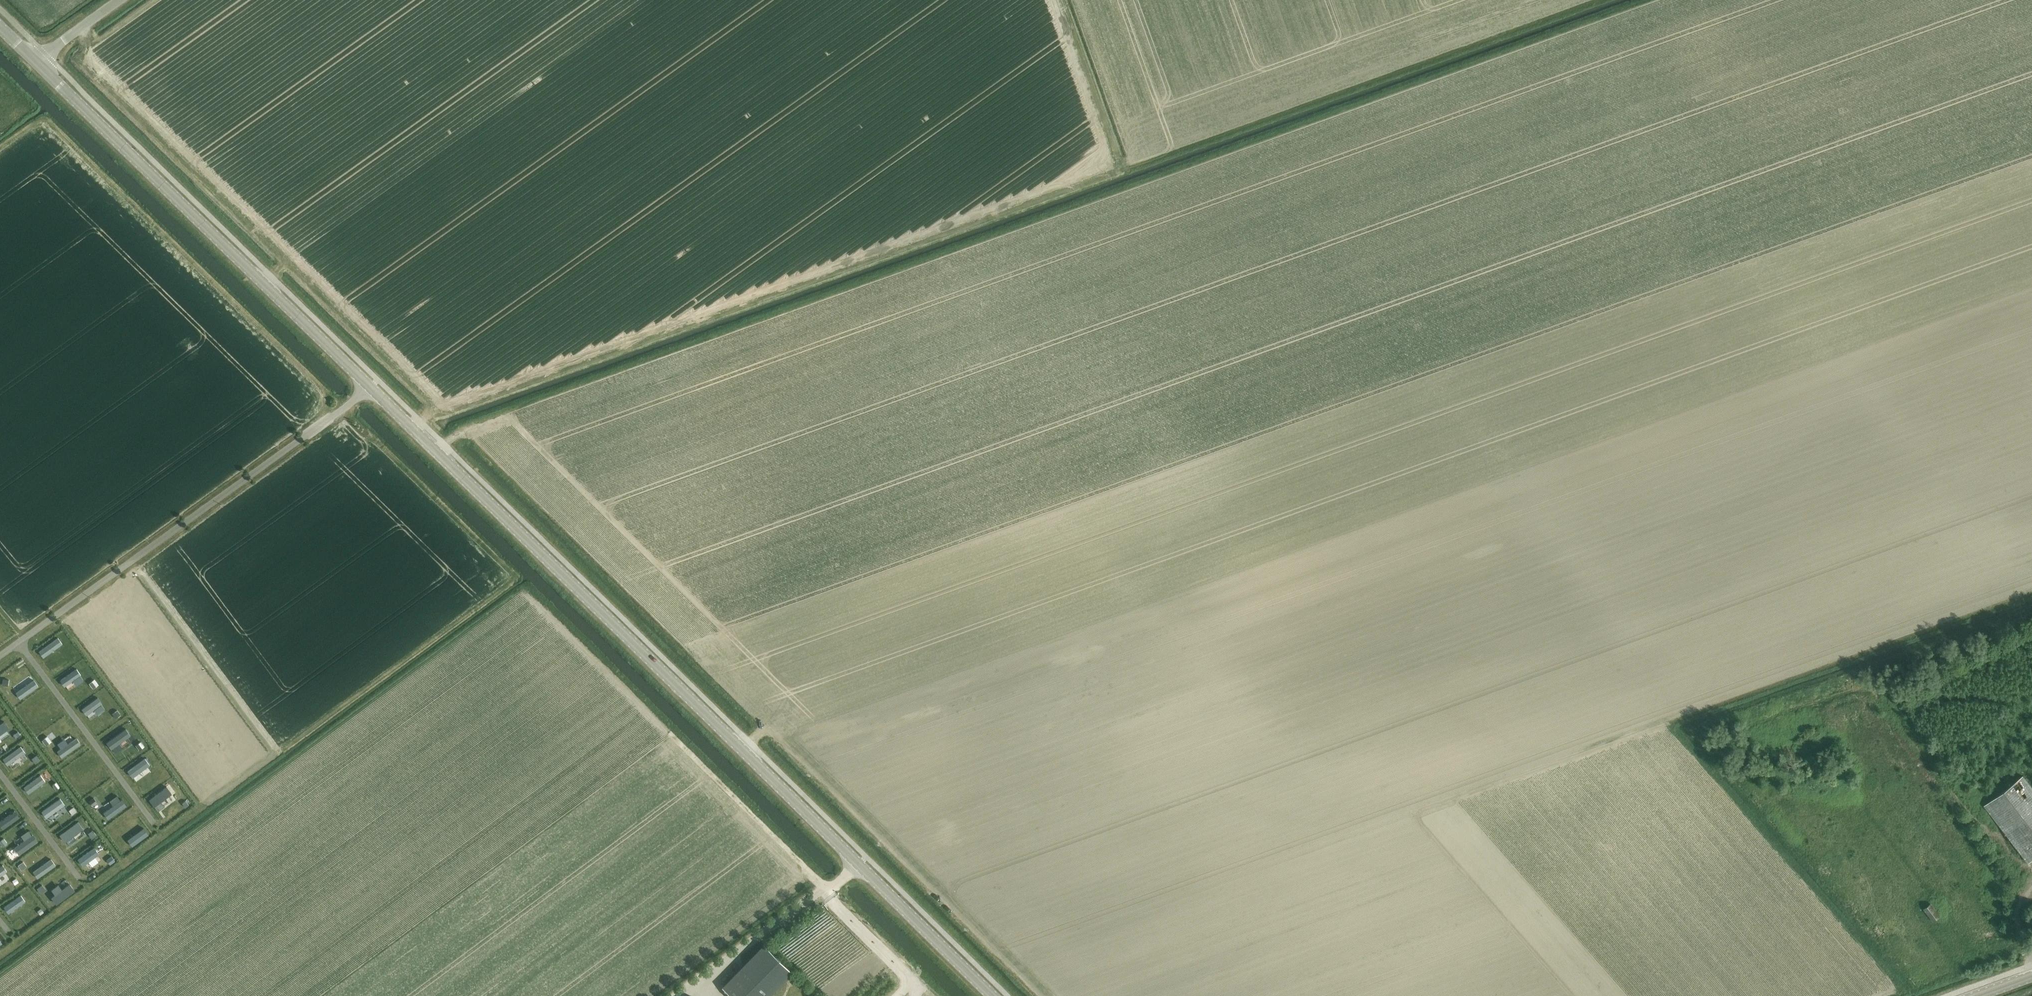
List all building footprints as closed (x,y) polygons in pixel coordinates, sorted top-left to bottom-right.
[(2031,858),(2031,787),(2023,776),(1985,805),(2027,861),(2031,858)] [(1932,921),(1940,915),(1931,903),(1923,909),(1932,921)] [(731,995),(769,995),(792,972),(764,944),(721,987),(731,995)]
